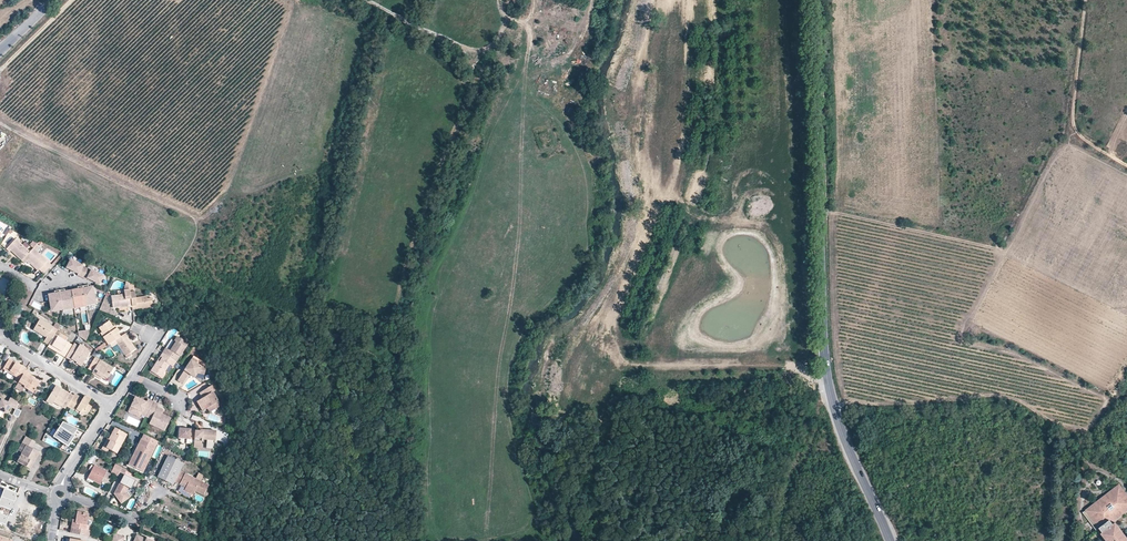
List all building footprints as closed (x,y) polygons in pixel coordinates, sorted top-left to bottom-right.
[(22,260),(30,252),(16,239),(6,249),(10,252),(11,251),(22,260)] [(44,274),(52,265),(37,251),(33,248),(30,252),(22,260),(22,261),(25,264),(27,261),(29,260),(34,264),(44,274)] [(70,260),(66,268),(78,274),(77,275),(86,280),(87,278),(99,284),(103,276),(91,270),(91,271),(82,266),(70,260)] [(52,294),(48,295),(51,312),(63,310),(86,306),(96,304),(93,287),(91,287),(88,288),(88,286),(77,287),(78,290),(75,290),(67,291),(65,292),(64,290),(54,291),(55,294),(52,294)] [(130,296),(129,290),(124,290),(124,295),(111,296),(113,308),(120,307),(127,306),(128,308),(132,307),(130,296)] [(132,307),(132,310),(142,308),(142,306),(153,305),(152,298),(147,299),(147,296),(136,298),(136,295),(130,296),(132,307)] [(58,330),(61,325),(57,323),(54,328),(40,319),(34,329),(47,337),(46,338),(44,342),(49,345),(51,342),(55,335),(58,330)] [(103,337),(108,345),(109,344),(120,337),(118,333),(119,332),(116,328),(115,329),(113,326),(110,322),(106,324),(106,323),(99,328),(101,332),(104,336),(103,337)] [(47,337),(34,329),(33,331),(46,338),(47,337)] [(78,332),(79,336),(86,341),(90,331),(78,332)] [(120,337),(109,344),(112,347),(117,344),(127,359),(131,356),(129,353),(135,349),(131,342),(128,343),(126,339),(128,337),(129,337),(126,333),(120,337)] [(49,345),(47,347),(60,355),(62,352),(52,346),(58,336),(55,335),(51,342),(49,345)] [(60,355),(65,358),(72,347),(73,346),(58,336),(52,346),(62,352),(60,355)] [(165,349),(163,353),(175,361),(176,362),(187,344),(177,337),(173,342),(175,343),(172,347),(171,346),(168,351),(165,349)] [(72,347),(65,358),(69,360),(71,358),(77,362),(76,364),(81,367),(89,353),(84,347),(80,344),(77,349),(72,347)] [(104,344),(95,350),(98,352),(106,347),(104,344)] [(175,361),(163,353),(160,358),(162,359),(160,363),(158,365),(156,364),(151,372),(160,378),(168,365),(172,367),(175,361)] [(53,362),(59,365),(63,359),(57,355),(53,362)] [(95,357),(90,365),(95,368),(92,372),(102,378),(106,380),(113,368),(95,357)] [(185,374),(186,373),(188,370),(190,372),(188,374),(194,377),(196,373),(203,375),(204,369),(203,367),(201,367),(195,363),(197,361),(191,358),(177,380),(182,383),(187,375),(185,374)] [(14,381),(18,384),(19,382),(26,371),(26,370),(15,363),(9,359),(3,369),(16,377),(14,381)] [(26,371),(19,382),(24,386),(24,387),(34,393),(40,382),(35,379),(28,376),(30,374),(30,373),(26,371)] [(61,406),(65,409),(66,407),(73,396),(56,385),(46,401),(52,405),(54,402),(55,400),(62,404),(61,406)] [(215,411),(222,407),(213,393),(215,391),(212,386),(207,389),(210,394),(202,399),(197,402),(203,411),(207,409),(212,406),(215,411)] [(210,394),(207,389),(199,393),(202,399),(210,394)] [(88,404),(91,399),(86,396),(84,396),(83,398),(81,402),(76,398),(78,395),(74,393),(73,396),(66,407),(75,412),(76,409),(81,412),(79,414),(82,415),(88,414),(92,407),(88,404)] [(19,401),(10,397),(8,402),(0,399),(0,411),(4,413),(6,414),(10,407),(15,409),(16,408),(19,401)] [(146,417),(153,402),(148,399),(146,402),(136,398),(134,402),(133,401),(130,407),(136,409),(134,415),(139,417),(141,414),(146,417)] [(153,402),(146,417),(151,419),(149,424),(165,431),(170,419),(160,415),(162,411),(157,408),(158,404),(153,402)] [(210,414),(215,411),(212,406),(207,409),(210,414)] [(77,430),(63,421),(53,437),(67,446),(77,430)] [(127,434),(115,428),(108,439),(107,439),(101,450),(106,453),(108,449),(116,454),(127,434)] [(178,438),(194,440),(195,431),(195,428),(191,428),(191,429),(186,429),(184,429),(179,428),(178,438)] [(194,440),(194,447),(201,448),(202,439),(207,440),(213,440),(215,440),(216,431),(203,430),(203,432),(199,431),(195,431),(194,440)] [(158,441),(144,434),(141,439),(128,465),(143,473),(158,441)] [(23,443),(31,448),(35,441),(26,436),(23,443)] [(30,469),(39,453),(31,448),(23,443),(18,450),(22,453),(19,458),(17,457),(15,460),(30,469)] [(174,482),(180,484),(181,482),(190,487),(189,489),(203,496),(208,486),(179,471),(183,464),(168,456),(157,477),(173,485),(174,482)] [(121,466),(114,463),(110,471),(117,475),(121,466)] [(94,466),(87,479),(93,482),(100,485),(102,481),(107,484),(111,474),(94,466)] [(121,466),(117,475),(122,477),(114,493),(119,499),(126,493),(125,492),(128,487),(134,490),(139,481),(124,474),(126,469),(121,466)] [(181,482),(180,484),(186,487),(184,490),(188,492),(189,489),(190,487),(181,482)] [(1118,484),(1082,513),(1089,521),(1092,518),(1099,527),(1099,528),(1102,532),(1100,533),(1106,540),(1126,540),(1126,495),(1118,484)] [(4,489),(0,501),(0,507),(11,511),(17,494),(4,489)] [(126,493),(119,499),(122,502),(129,497),(126,493)] [(13,527),(16,528),(14,535),(34,540),(36,540),(38,536),(25,532),(30,513),(18,510),(13,527)] [(87,523),(88,514),(77,512),(76,520),(75,523),(72,523),(71,527),(73,528),(72,533),(90,538),(91,530),(88,530),(89,524),(87,523)] [(0,514),(0,524),(5,526),(9,518),(0,514)] [(1099,527),(1092,518),(1089,521),(1096,530),(1099,528),(1099,527)]
